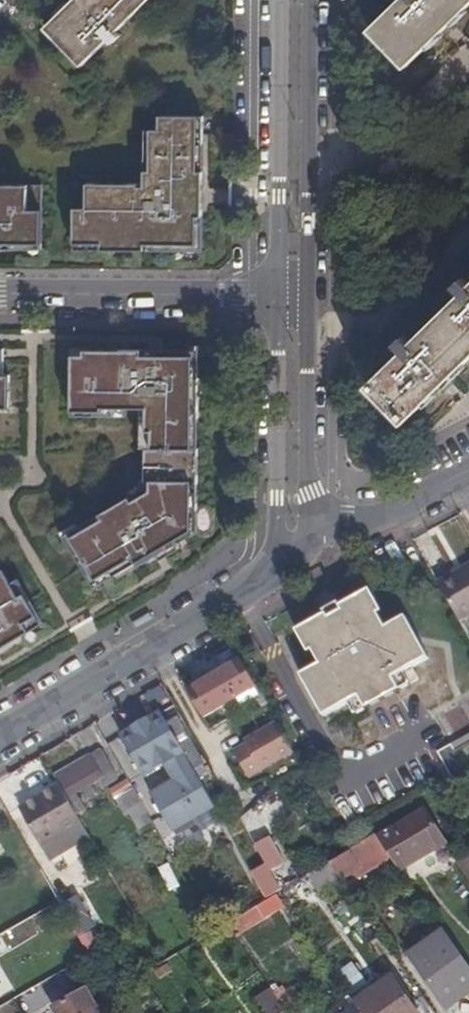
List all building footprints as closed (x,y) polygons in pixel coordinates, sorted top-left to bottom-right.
[(47,28),(82,65),(109,39),(113,44),(121,36),(117,32),(149,0),(76,0),(47,28)] [(371,29),(407,66),(449,25),(468,5),(468,0),(400,0),(371,29)] [(75,215),(75,250),(102,251),(102,257),(196,258),(197,224),(202,225),(203,179),(198,179),(198,152),(203,152),(203,123),(161,123),(160,136),(146,136),(145,194),(139,194),(139,191),(87,190),(87,215),(75,215)] [(42,250),(43,192),(0,191),(0,249),(42,250)] [(462,278),(454,285),(462,293),(411,343),(403,335),(395,343),(403,350),(368,385),(404,422),(468,358),(468,285),(462,278)] [(7,408),(8,376),(2,376),(2,349),(0,349),(0,408),(7,408)] [(71,361),(70,417),(101,417),(101,413),(145,414),(144,437),(142,437),(141,455),(142,455),(142,495),(62,534),(65,539),(60,541),(84,591),(128,569),(130,573),(190,544),(196,456),(191,456),(191,429),(197,429),(198,369),(192,369),(192,357),(83,356),(82,361),(71,361)] [(438,585),(460,623),(468,618),(468,569),(465,571),(467,575),(458,579),(456,576),(438,585)] [(39,628),(14,584),(9,586),(1,572),(0,573),(0,651),(39,628)] [(370,593),(340,609),(324,617),(296,633),(308,655),(313,652),(321,666),(301,677),(325,719),(349,705),(356,702),(362,713),(401,691),(394,680),(413,670),(430,660),(406,620),(386,631),(378,617),(383,614),(370,593)] [(324,617),(340,609),(338,606),(323,615),(324,617)] [(255,686),(241,663),(188,693),(202,717),(255,686)] [(420,681),(413,670),(394,680),(401,691),(420,681)] [(356,702),(349,705),(356,716),(362,713),(356,702)] [(161,716),(120,740),(142,780),(163,768),(176,784),(152,797),(172,833),(214,809),(161,716)] [(276,720),(243,738),(246,742),(261,770),(293,753),(276,720)] [(247,777),(261,770),(246,742),(232,749),(247,777)] [(455,753),(468,778),(468,746),(455,753)] [(55,778),(61,789),(76,815),(85,810),(77,796),(82,793),(88,801),(98,795),(93,787),(98,784),(102,792),(117,782),(99,752),(55,778)] [(120,798),(134,791),(128,782),(109,793),(114,801),(120,798)] [(42,850),(82,826),(76,815),(61,789),(20,812),(42,850)] [(128,811),(141,804),(134,791),(120,798),(128,811)] [(264,800),(240,820),(255,837),(278,817),(264,800)] [(147,815),(141,804),(128,811),(134,822),(147,815)] [(391,860),(400,872),(446,844),(426,810),(378,839),(391,860)] [(270,901),(240,918),(248,931),(291,905),(272,874),(289,864),(272,836),(256,845),(267,864),(252,872),(270,901)] [(375,837),(351,852),(361,869),(351,876),(355,882),(391,860),(375,837)] [(350,852),(330,864),(342,881),(351,876),(361,869),(351,852),(350,852)] [(457,861),(468,878),(468,852),(457,861)] [(169,891),(178,888),(171,864),(161,867),(169,891)] [(78,900),(62,910),(77,936),(77,935),(94,926),(78,900)] [(468,993),(468,972),(453,948),(436,961),(433,956),(429,959),(432,964),(421,972),(446,1008),(468,993)] [(352,1004),(358,1012),(415,1012),(412,1008),(391,977),(352,1004)] [(87,992),(54,1011),(55,1012),(99,1012),(87,992)] [(262,998),(273,1012),(284,1012),(285,1012),(271,992),(262,998)] [(412,1008),(415,1012),(424,1012),(430,1008),(424,999),(412,1008)]
